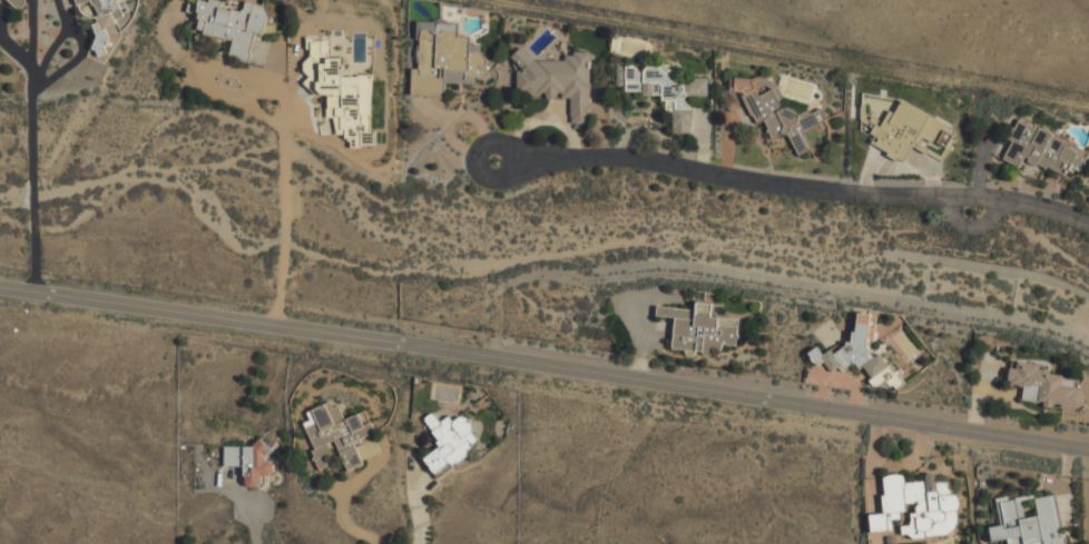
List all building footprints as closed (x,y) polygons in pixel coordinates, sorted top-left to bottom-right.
[(17,9),(27,0),(8,0),(17,9)] [(101,25),(125,19),(119,0),(94,0),(101,25)] [(254,33),(262,34),(267,5),(245,1),(243,11),(220,7),(221,0),(209,0),(209,1),(205,0),(201,0),(195,32),(232,39),(229,57),(249,61),(254,33)] [(411,96),(443,97),(444,83),(476,84),(476,78),(483,78),(484,44),(469,44),(469,36),(457,36),(458,22),(418,21),(417,69),(412,69),(411,96)] [(371,76),(341,75),(342,58),(328,57),(329,41),(308,40),(306,92),(327,92),(326,117),(335,118),(334,136),(351,137),(350,146),(374,147),(375,129),(369,128),(371,76)] [(590,53),(565,52),(565,58),(513,56),(513,66),(517,66),(516,93),(545,95),(545,99),(559,99),(559,98),(570,98),(570,123),(588,124),(590,53)] [(688,134),(692,126),(692,107),(675,96),(707,96),(706,77),(686,78),(674,70),(673,70),(665,65),(646,66),(642,72),(631,65),(616,66),(617,83),(629,91),(638,91),(645,95),(656,95),(665,101),(665,108),(672,113),(672,134),(688,134)] [(805,134),(826,119),(820,110),(802,113),(799,115),(793,107),(783,108),(782,106),(780,94),(768,77),(760,78),(747,87),(737,89),(741,91),(743,102),(758,122),(766,121),(767,132),(773,140),(780,135),(785,134),(800,155),(807,150),(805,134)] [(866,143),(905,161),(913,144),(918,147),(923,137),(945,147),(954,127),(900,102),(895,113),(889,110),(881,127),(875,124),(866,143)] [(1002,158),(1018,167),(1026,155),(1071,182),(1086,156),(1020,117),(1007,138),(1012,141),(1002,158)] [(674,318),(671,350),(711,353),(712,345),(735,347),(738,319),(710,317),(712,303),(695,302),(695,309),(656,306),(655,316),(674,318)] [(866,345),(871,338),(876,320),(870,315),(858,312),(850,341),(834,353),(830,349),(822,354),(817,346),(807,353),(817,366),(823,361),(827,367),(843,371),(854,363),(863,370),(876,387),(885,381),(896,389),(905,382),(895,369),(887,363),(879,353),(874,357),(866,345)] [(1021,401),(1052,405),(1052,404),(1082,408),(1085,390),(1073,388),(1074,378),(1047,374),(1048,366),(1012,361),(1009,384),(1023,386),(1021,401)] [(365,410),(342,420),(333,400),(306,411),(309,420),(302,423),(321,468),(333,463),(325,444),(334,440),(347,471),(362,464),(353,442),(375,433),(365,410)] [(423,418),(441,446),(423,457),(434,475),(482,445),(463,415),(453,422),(449,415),(439,422),(433,412),(423,418)] [(224,445),(224,466),(245,466),(245,487),(260,487),(260,475),(273,475),(273,460),(265,460),(265,445),(224,445)] [(959,533),(955,489),(948,490),(947,481),(936,482),(935,473),(925,474),(925,481),(905,483),(904,474),(881,476),(884,513),(869,514),(871,532),(892,530),(892,519),(904,518),(903,504),(915,503),(916,513),(909,513),(910,525),(900,526),(901,538),(959,533)] [(1000,525),(989,527),(992,542),(1007,539),(1008,543),(1066,543),(1064,537),(1062,537),(1054,495),(1035,498),(1038,516),(1024,518),(1021,497),(996,501),(1000,525)]
